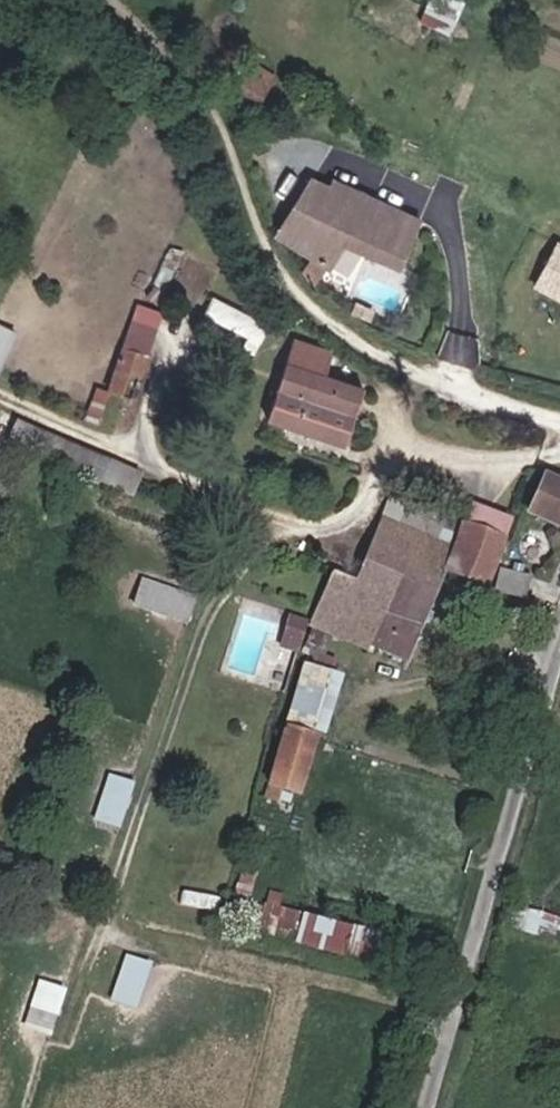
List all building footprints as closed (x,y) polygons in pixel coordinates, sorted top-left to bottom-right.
[(424,26),(451,37),(455,28),(466,0),(434,0),(428,17),(424,26)] [(243,87),(265,97),(276,81),(279,76),(258,64),(254,71),(243,87)] [(265,97),(243,87),(238,94),(258,107),(265,97)] [(307,267),(322,281),(351,242),(402,266),(421,222),(307,169),(278,215),(286,220),(277,235),(313,258),(307,267)] [(557,238),(530,288),(559,305),(559,239),(557,238)] [(262,343),(272,325),(216,296),(207,314),(262,343)] [(0,322),(0,378),(22,334),(0,322)] [(333,354),(294,340),(267,417),(344,446),(365,389),(329,375),(333,354)] [(155,357),(130,348),(113,393),(127,398),(135,375),(148,379),(155,357)] [(111,399),(99,395),(91,420),(104,424),(111,399)] [(112,460),(21,418),(11,441),(103,483),(112,460)] [(547,474),(530,510),(559,523),(559,480),(547,474)] [(460,523),(390,495),(352,575),(395,590),(411,557),(442,570),(460,523)] [(511,518),(469,501),(460,523),(442,570),(445,571),(482,586),(511,518)] [(332,567),(310,611),(308,618),(315,622),(302,654),(311,658),(314,650),(329,657),(339,635),(372,649),(374,644),(407,659),(445,571),(442,570),(411,557),(395,590),(352,575),(332,567)] [(496,592),(525,603),(533,583),(504,571),(496,592)] [(201,597),(144,577),(135,607),(192,625),(201,597)] [(294,604),(286,627),(300,634),(308,618),(310,611),(294,604)] [(306,663),(274,790),(290,795),(296,797),(312,734),(316,735),(333,670),(306,663)] [(138,783),(112,775),(96,822),(123,831),(138,783)] [(286,807),(290,795),(274,790),(270,804),(286,807)] [(268,849),(254,846),(244,885),(257,889),(268,849)] [(347,950),(354,925),(305,912),(299,937),(347,950)] [(155,962),(129,953),(115,999),(142,1007),(155,962)] [(68,991),(42,983),(28,1030),(53,1038),(68,991)]
